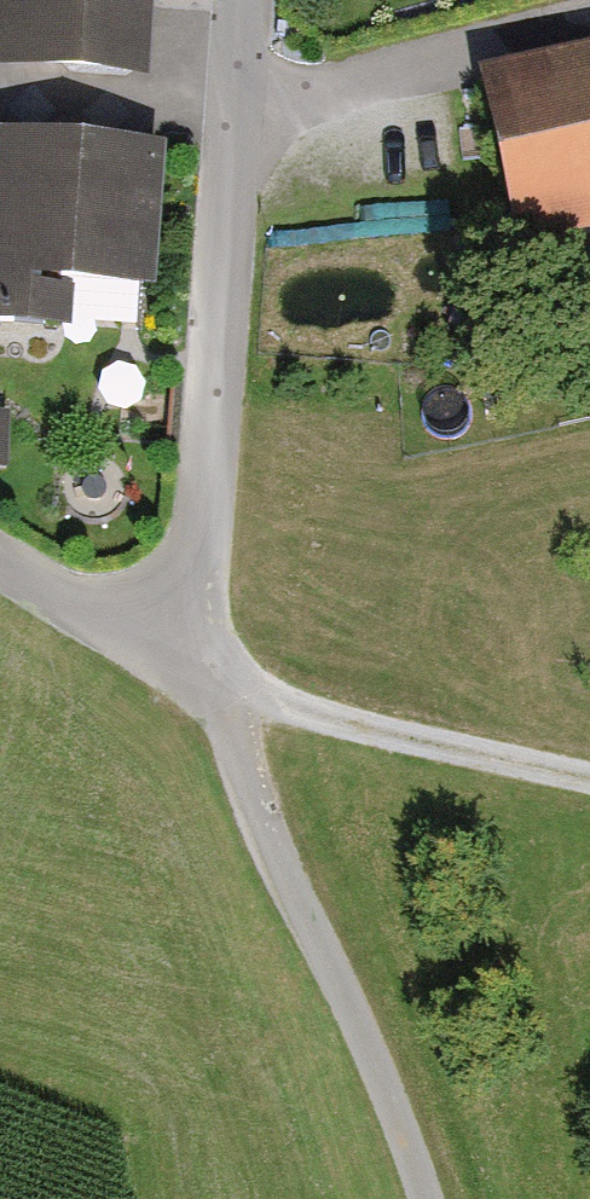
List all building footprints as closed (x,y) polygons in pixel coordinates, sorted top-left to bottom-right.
[(91,0),(0,0),(0,66),(140,75),(145,3),(91,0)] [(468,109),(493,225),(589,204),(589,83),(468,109)] [(10,155),(0,316),(0,321),(61,325),(65,265),(143,270),(150,163),(10,155)] [(0,417),(0,476),(10,476),(11,417),(0,417)]
